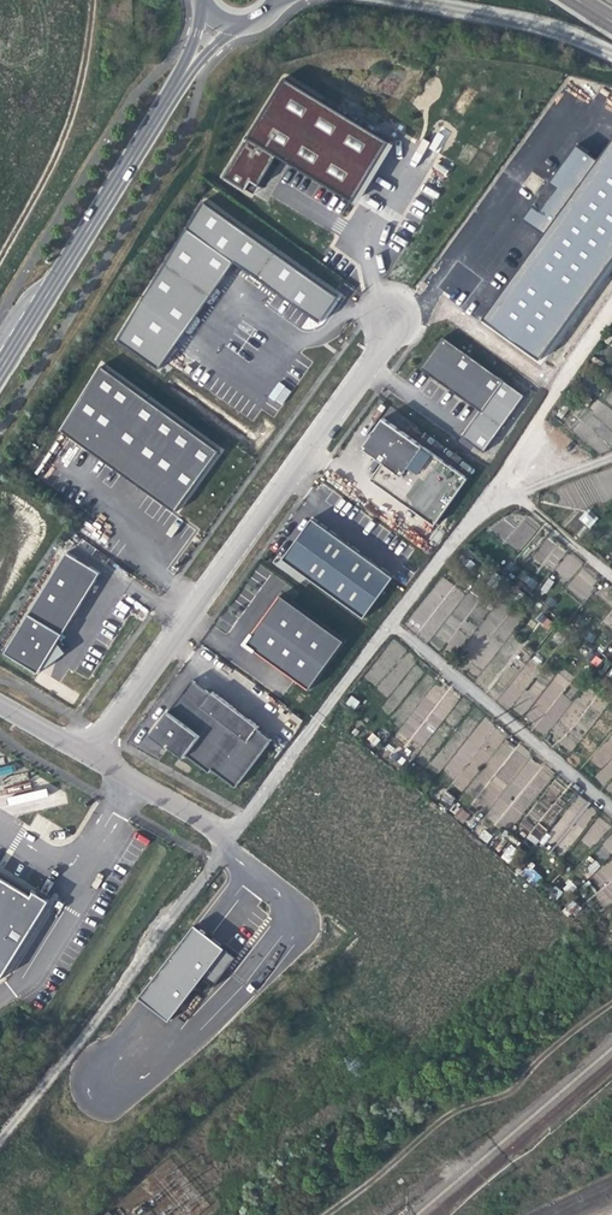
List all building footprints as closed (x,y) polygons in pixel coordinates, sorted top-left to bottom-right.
[(348,202),(384,141),(278,79),(219,177),(242,190),(249,194),(254,186),(255,187),(270,160),(259,153),(261,150),(272,156),(348,202)] [(483,321),(537,360),(611,255),(611,140),(483,321)] [(384,141),(348,202),(354,205),(362,191),(390,145),(384,141)] [(259,153),(270,160),(272,156),(261,150),(259,153)] [(206,201),(101,329),(159,366),(237,265),(318,321),(336,294),(206,201)] [(417,368),(478,412),(500,381),(440,338),(426,357),(417,368)] [(120,374),(86,351),(40,426),(71,447),(120,374)] [(168,406),(120,374),(71,447),(118,477),(168,406)] [(268,396),(281,405),(291,390),(278,381),(268,396)] [(154,501),(203,431),(168,406),(118,477),(154,501)] [(589,417),(585,424),(581,422),(574,433),(595,445),(597,441),(603,444),(611,431),(589,417)] [(368,479),(431,525),(465,479),(380,418),(359,448),(368,454),(369,452),(373,455),(372,457),(380,463),(368,479)] [(440,459),(467,477),(473,467),(446,450),(440,459)] [(579,522),(591,528),(597,516),(585,510),(579,522)] [(493,534),(521,552),(539,524),(525,516),(520,523),(506,514),(493,534)] [(264,561),(348,617),(373,580),(290,523),(283,533),(264,561)] [(560,551),(557,552),(556,541),(542,543),(543,550),(533,551),(535,564),(561,560),(560,551)] [(73,547),(18,632),(12,628),(0,650),(0,657),(51,689),(91,625),(119,580),(73,547)] [(582,599),(598,581),(580,565),(582,564),(569,552),(555,569),(569,582),(566,585),(582,599)] [(522,570),(516,578),(532,589),(538,582),(522,570)] [(441,575),(406,624),(429,640),(433,633),(454,648),(471,625),(465,620),(479,602),(441,575)] [(243,643),(306,689),(341,641),(278,595),(260,620),(243,643)] [(488,617),(510,633),(520,620),(499,604),(488,617)] [(541,614),(536,620),(549,628),(553,622),(541,614)] [(392,643),(365,681),(388,697),(397,684),(408,692),(425,667),(392,643)] [(533,655),(513,682),(524,690),(543,663),(533,655)] [(546,735),(571,701),(561,694),(570,681),(558,673),(547,687),(536,679),(526,692),(537,700),(523,719),(546,735)] [(415,755),(459,698),(437,681),(392,737),(415,755)] [(172,712),(153,739),(229,784),(257,742),(182,691),(172,712)] [(350,696),(345,704),(355,709),(360,701),(350,696)] [(507,833),(554,773),(482,718),(464,741),(455,734),(452,739),(458,743),(448,756),(442,751),(431,765),(489,810),(485,816),(507,833)] [(553,782),(520,828),(543,844),(547,839),(566,853),(577,837),(593,849),(610,825),(596,815),(599,811),(574,793),(572,795),(553,782)] [(450,806),(455,798),(445,791),(439,799),(450,806)] [(454,817),(463,823),(470,814),(461,808),(454,817)] [(484,830),(478,837),(487,843),(492,835),(484,830)] [(144,848),(149,842),(140,833),(134,839),(144,848)] [(603,842),(611,855),(611,836),(603,842)] [(513,844),(500,855),(509,865),(522,855),(513,844)] [(611,901),(611,859),(590,875),(600,890),(594,894),(603,908),(611,901)] [(596,860),(585,868),(590,874),(600,867),(596,860)] [(530,865),(521,873),(533,885),(541,877),(530,865)] [(34,891),(0,870),(0,877),(31,896),(34,891)] [(2,978),(50,901),(34,891),(31,896),(0,877),(0,978),(2,978)] [(556,900),(562,891),(554,886),(548,896),(556,900)] [(213,937),(196,926),(142,1002),(170,1020),(203,975),(216,984),(238,953),(213,937)]
